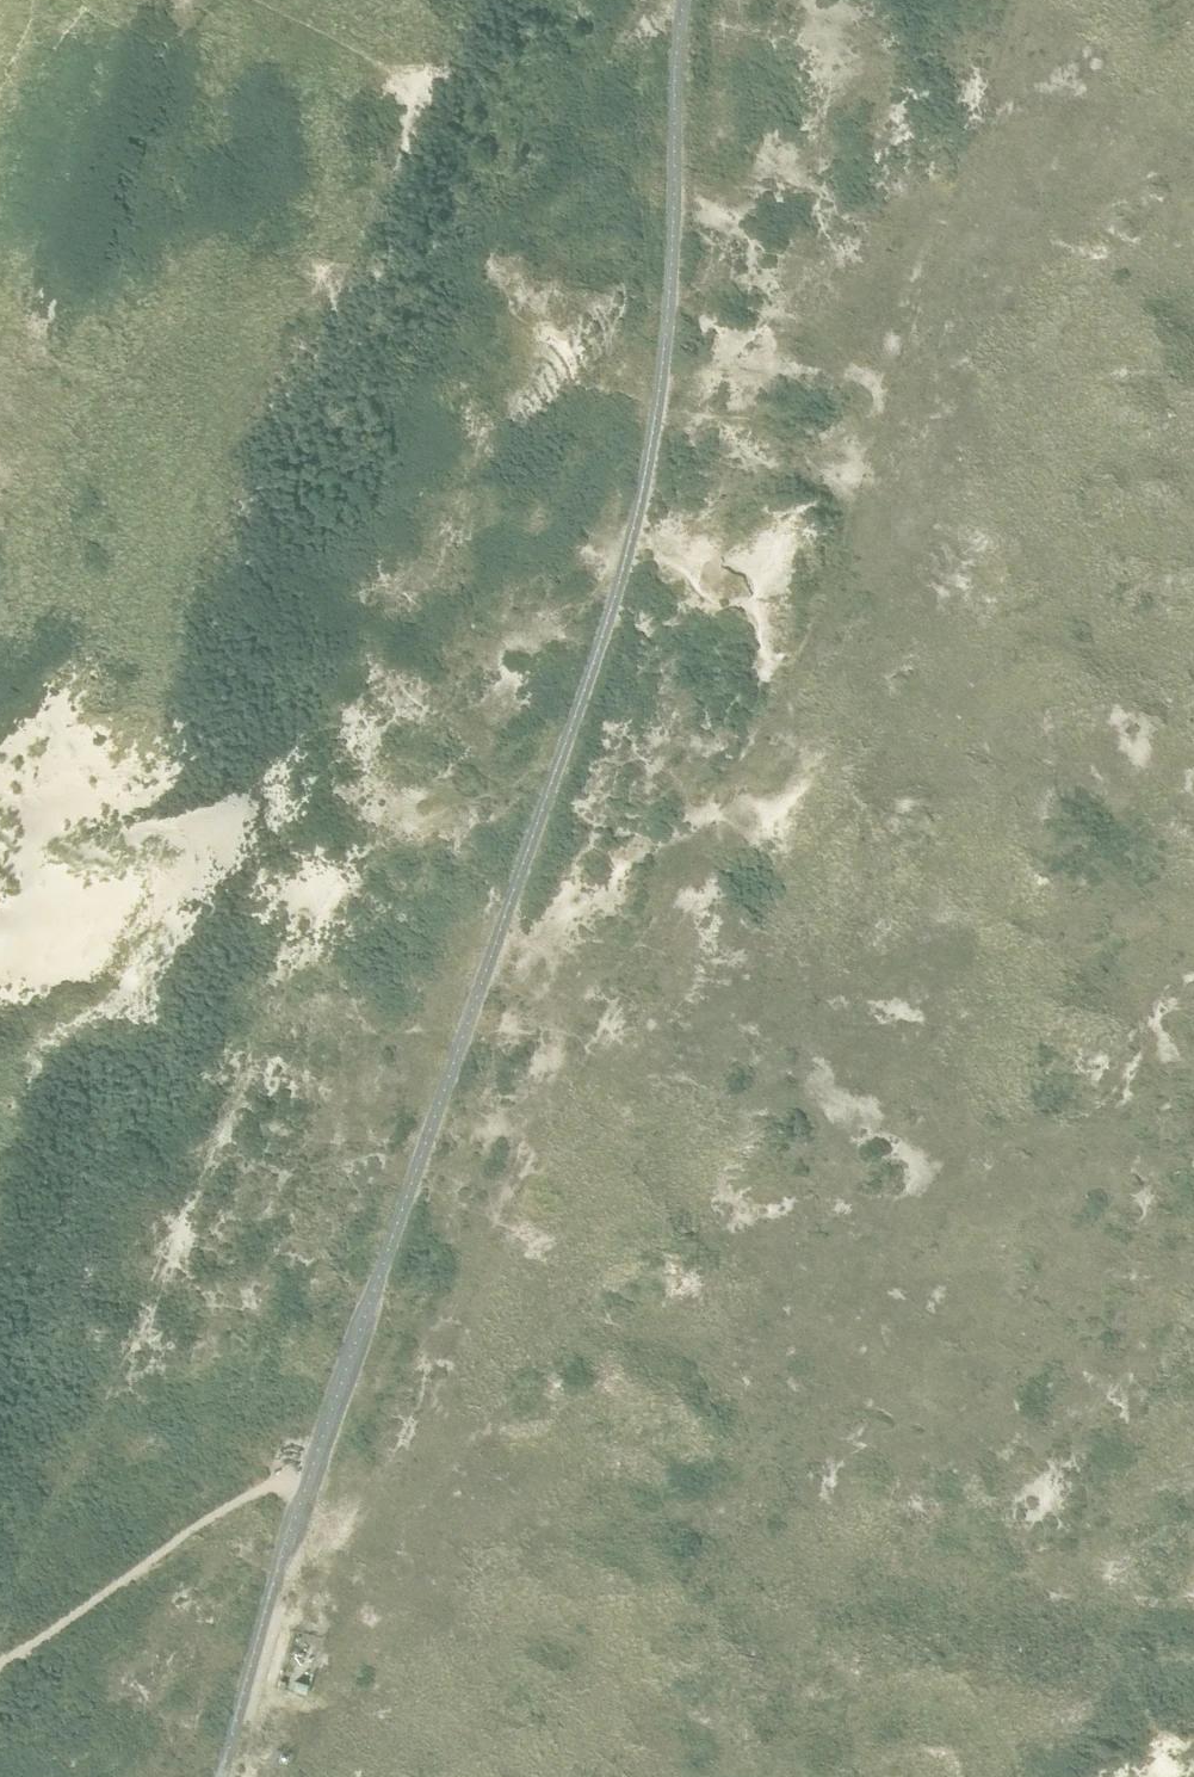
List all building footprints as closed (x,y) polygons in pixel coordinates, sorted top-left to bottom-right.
[(304,1694),(307,1685),(295,1682),(294,1691),(304,1694)]
